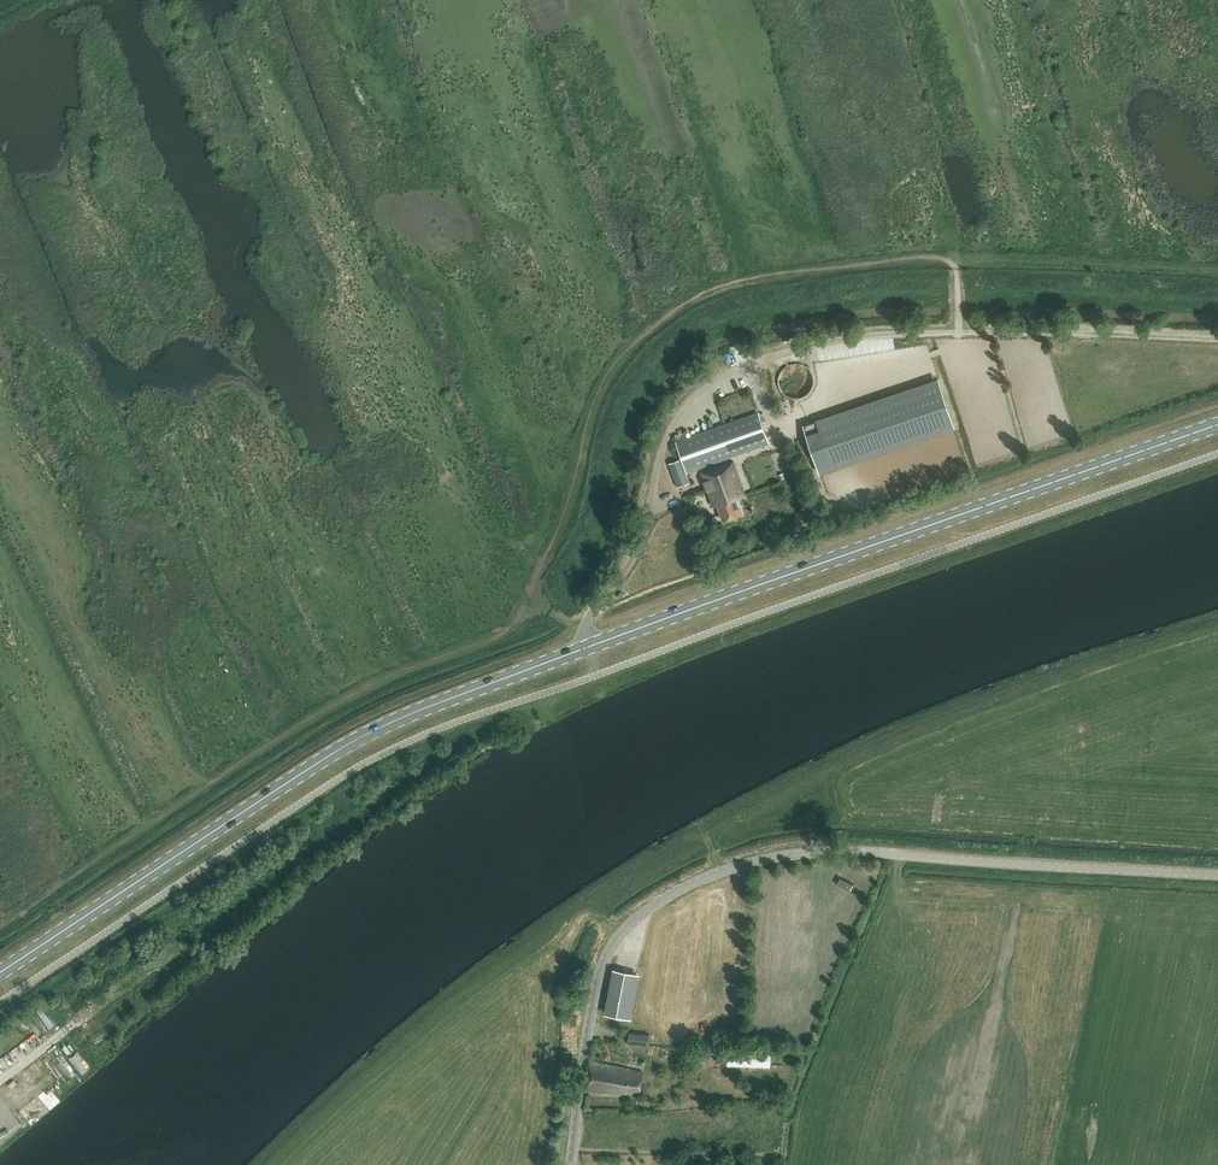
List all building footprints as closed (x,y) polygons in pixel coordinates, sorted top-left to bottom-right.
[(778,376),(778,382),(779,388),(783,393),(787,396),(793,398),(798,398),(804,396),(808,392),(811,387),(813,382),(812,376),(810,371),(806,366),(801,364),(795,363),(789,364),(784,367),(780,371),(778,376)] [(847,410),(804,424),(820,472),(863,458),(955,427),(938,379),(847,410)] [(821,393),(789,403),(794,419),(820,411),(817,404),(823,402),(821,393)] [(758,413),(721,426),(676,442),(682,458),(669,463),(677,487),(690,482),(687,473),(698,469),(698,467),(769,442),(758,413)] [(745,495),(733,460),(701,472),(713,506),(718,504),(723,520),(742,513),(736,498),(745,495)] [(614,969),(606,1012),(630,1017),(638,974),(614,969)] [(36,1009),(18,1025),(33,1043),(52,1027),(36,1009)] [(629,1031),(627,1045),(647,1046),(649,1033),(629,1031)] [(73,1040),(79,1045),(85,1039),(80,1034),(73,1040)] [(48,1068),(54,1076),(69,1063),(75,1070),(81,1065),(69,1051),(48,1068)] [(697,1052),(697,1061),(705,1061),(705,1052),(697,1052)] [(657,1053),(657,1060),(670,1061),(670,1053),(657,1053)] [(586,1090),(640,1093),(643,1071),(591,1061),(586,1090)] [(11,1132),(0,1116),(0,1140),(11,1132)]
